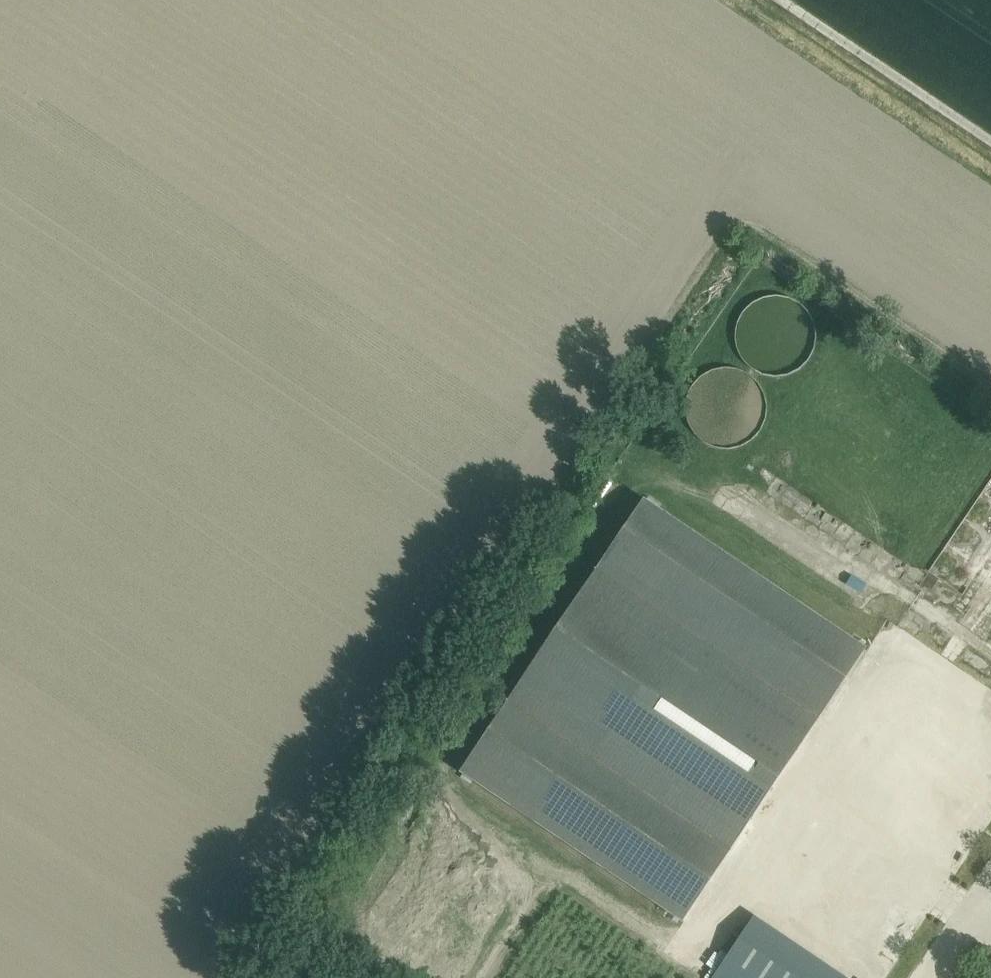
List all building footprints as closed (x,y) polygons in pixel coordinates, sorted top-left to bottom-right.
[(861,650),(643,504),(598,571),(601,572),(816,717),(861,650)] [(952,583),(960,570),(947,563),(940,576),(952,583)] [(727,850),(816,717),(601,572),(511,706),(727,850)] [(727,850),(511,706),(509,704),(464,771),(682,917),(727,850)] [(709,965),(700,974),(704,977),(723,977),(709,965)]
